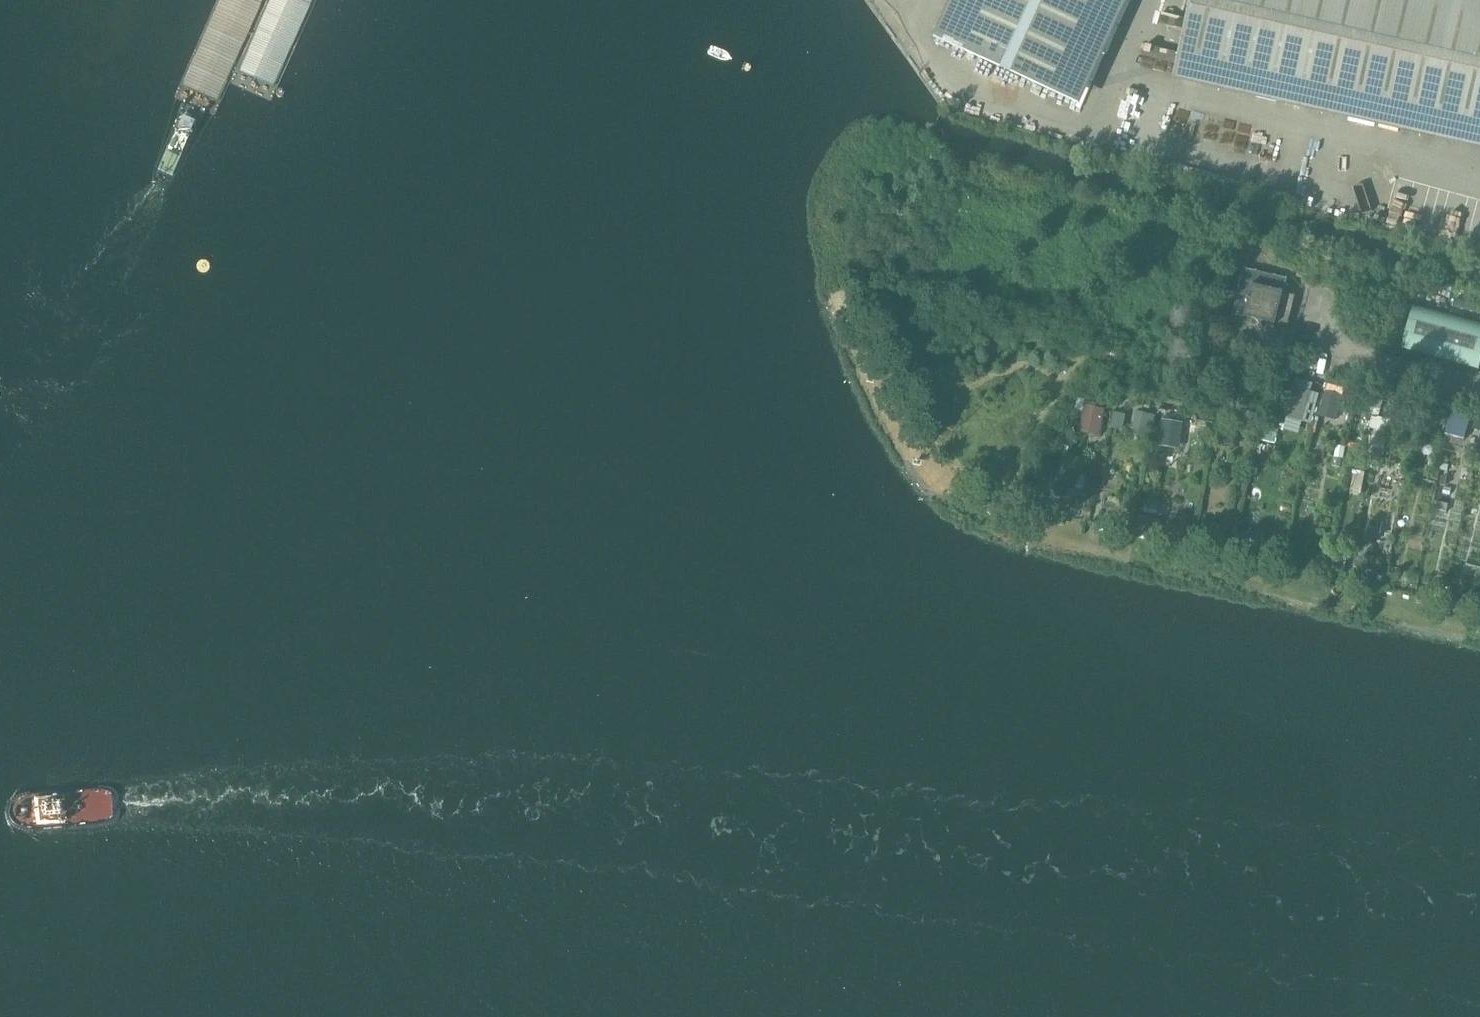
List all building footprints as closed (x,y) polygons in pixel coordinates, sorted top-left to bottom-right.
[(1050,93),(1079,106),(1128,0),(953,0),(935,40),(1050,93)] [(1181,47),(1174,80),(1479,149),(1479,0),(1192,0),(1181,47)] [(1232,314),(1287,327),(1294,294),(1284,292),(1287,278),(1243,268),(1232,314)] [(1402,348),(1479,370),(1479,366),(1479,324),(1413,306),(1402,348)] [(1295,375),(1284,412),(1303,418),(1315,381),(1295,375)] [(1322,414),(1339,416),(1343,391),(1326,388),(1322,414)] [(1087,402),(1082,429),(1102,434),(1108,406),(1087,402)] [(1112,426),(1124,429),(1128,412),(1116,409),(1112,426)] [(1136,441),(1183,443),(1184,416),(1137,413),(1136,441)]
